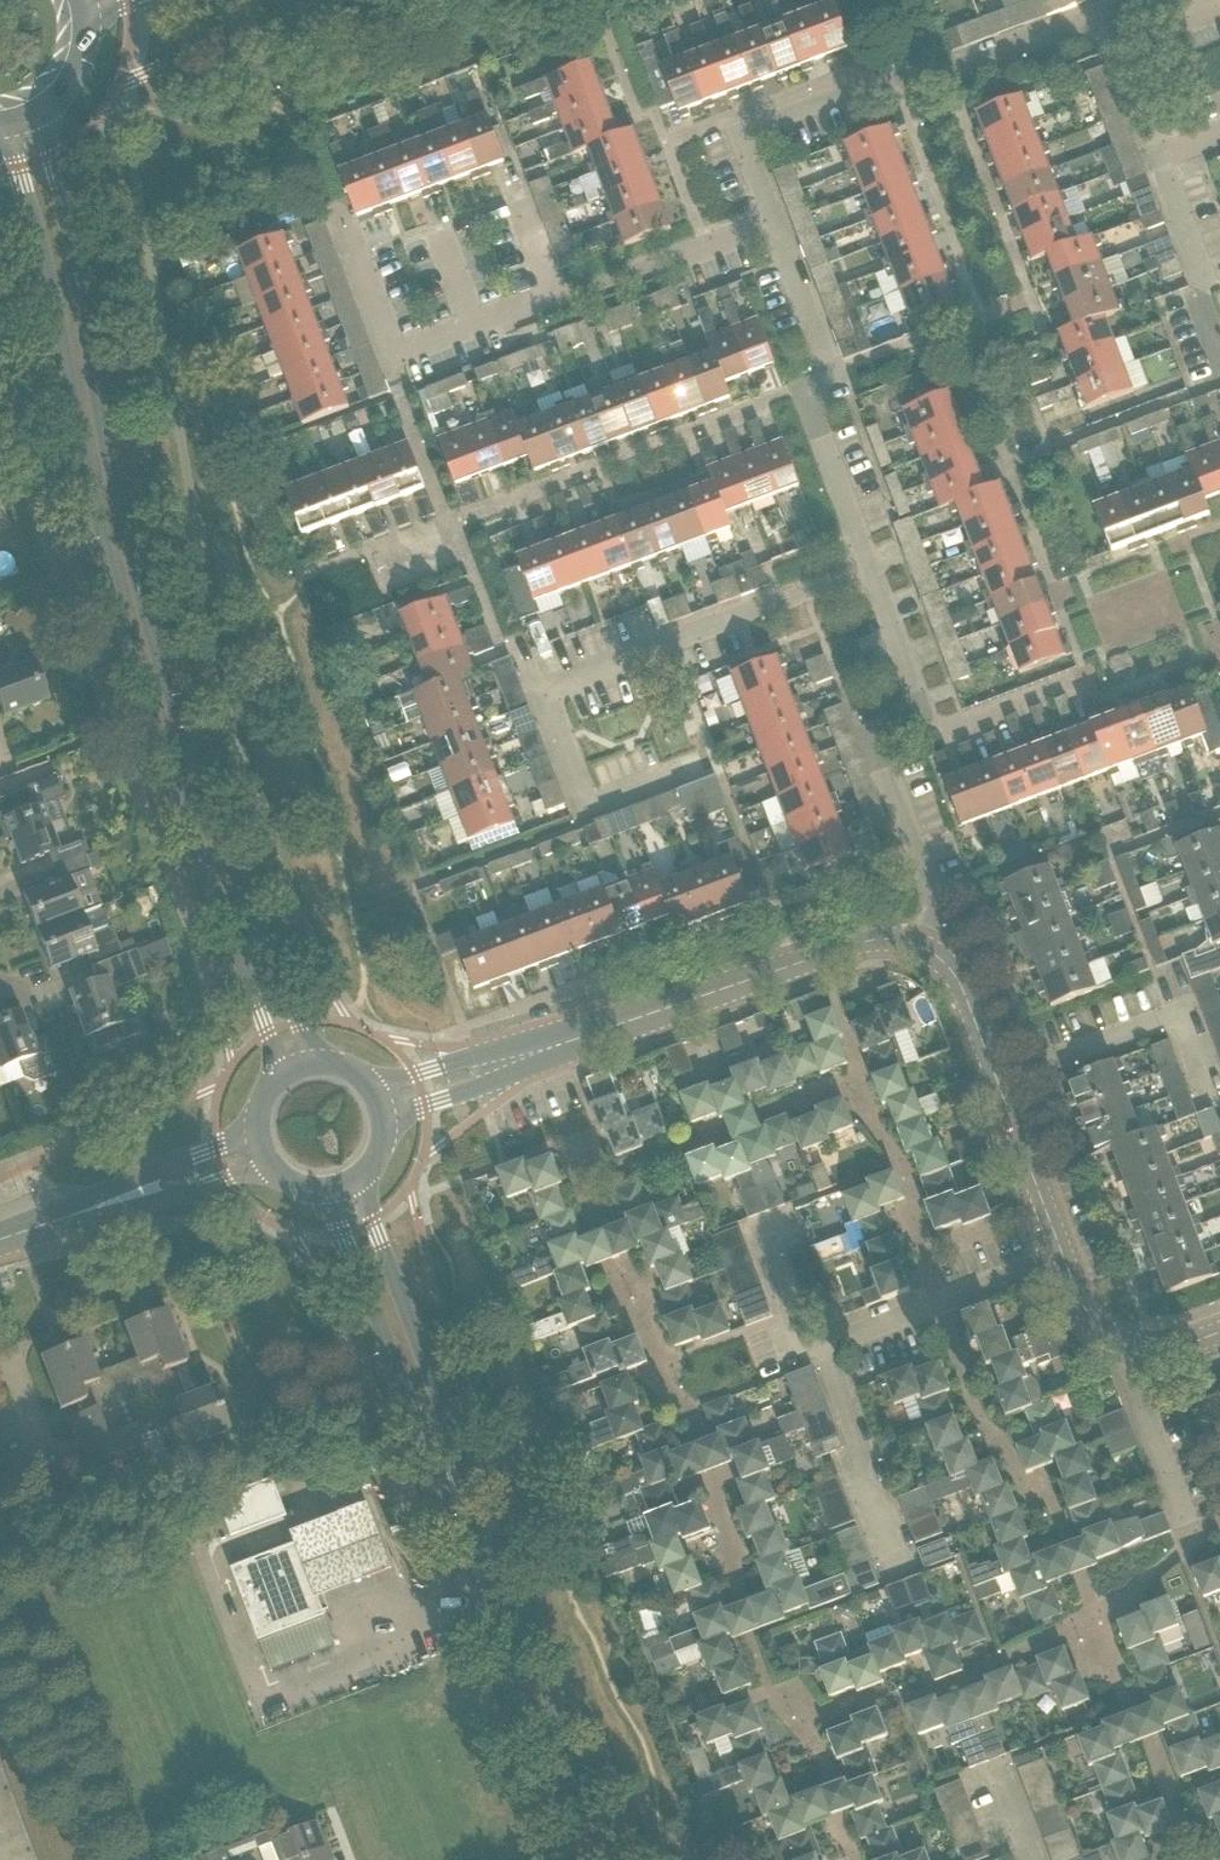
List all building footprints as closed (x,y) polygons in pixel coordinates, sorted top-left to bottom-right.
[(758,23),(760,29),(760,30),(779,81),(788,78),(787,76),(802,70),(803,72),(784,21),(776,0),(763,0),(770,18),(758,23)] [(808,12),(804,0),(791,0),(795,11),(798,10),(800,15),(785,21),(784,21),(803,72),(812,69),(810,62),(825,56),(827,63),(828,63),(809,12),(808,12)] [(849,43),(833,0),(819,0),(820,2),(823,1),(825,6),(809,12),(828,63),(837,59),(834,54),(851,47),(849,43)] [(1048,16),(1042,0),(1032,0),(1030,1),(1037,20),(1048,16)] [(1026,24),(1037,20),(1030,1),(1018,5),(1026,24)] [(735,39),(755,90),(763,87),(761,80),(776,75),(779,82),(779,81),(760,30),(760,29),(758,23),(750,4),(738,8),(746,29),(749,28),(751,33),(735,39)] [(755,90),(735,39),(726,15),(714,19),(722,39),(725,38),(726,42),(711,48),(730,100),(739,96),(736,90),(751,84),(754,91),(755,90)] [(986,39),(997,35),(990,16),(978,20),(986,39)] [(974,44),(986,39),(978,20),(967,24),(974,44)] [(730,100),(711,48),(701,23),(688,28),(696,49),(699,48),(701,52),(687,57),(687,58),(686,58),(705,109),(714,106),(712,99),(727,93),(729,100),(730,100)] [(651,41),(639,46),(660,104),(662,108),(675,103),(678,112),(680,118),(690,115),(687,108),(702,102),(705,109),(686,58),(687,58),(687,57),(677,32),(665,36),(673,56),(675,55),(677,60),(661,66),(651,41)] [(553,104),(600,86),(591,62),(520,88),(524,101),(545,93),(544,90),(547,89),(553,104)] [(1089,85),(1109,77),(1104,66),(1085,73),(1089,85)] [(562,129),(610,111),(600,86),(553,104),(553,105),(548,106),(548,105),(528,113),(533,126),(535,125),(539,138),(550,134),(546,121),(554,118),(553,114),(556,113),(562,129)] [(505,161),(496,139),(478,91),(465,96),(473,115),(475,115),(477,119),(462,124),(482,177),(490,173),(488,167),(505,161)] [(1024,106),(1031,103),(1028,94),(976,113),(982,130),(976,132),(979,140),(1037,118),(1030,121),(1024,106)] [(1103,122),(1123,114),(1119,103),(1099,111),(1103,122)] [(444,126),(447,125),(439,106),(428,110),(454,179),(470,173),(473,180),(482,177),(462,124),(446,131),(444,126)] [(439,185),(454,179),(428,110),(417,115),(424,133),(427,132),(429,137),(413,143),(433,195),(441,192),(439,185)] [(633,130),(619,135),(610,111),(562,129),(568,144),(565,145),(564,144),(533,156),(536,163),(547,159),(548,162),(634,130),(633,130)] [(1108,133),(1127,126),(1123,114),(1103,122),(1108,133)] [(1034,130),(1040,128),(1037,118),(979,140),(980,142),(986,139),(992,154),(985,156),(988,165),(1046,143),(1039,145),(1034,130)] [(396,146),(398,145),(390,124),(379,128),(405,198),(421,192),(424,198),(433,195),(413,143),(397,149),(396,146)] [(893,137),(900,134),(896,125),(844,145),(851,161),(845,163),(848,172),(899,153),(893,137)] [(390,203),(405,198),(379,128),(368,132),(376,153),(379,152),(380,155),(364,161),(384,213),(392,210),(390,203)] [(591,174),(643,155),(634,130),(548,162),(548,163),(582,150),(591,174)] [(347,163),(349,162),(342,142),(330,146),(356,217),(373,211),(375,217),(384,213),(364,161),(348,167),(347,163)] [(1043,155),(1050,152),(1046,143),(988,165),(989,166),(996,163),(1001,178),(994,181),(998,190),(1055,168),(1055,167),(1048,170),(1043,155)] [(1122,170),(1141,163),(1137,152),(1118,160),(1122,170)] [(912,166),(905,168),(899,153),(848,172),(851,181),(856,179),(862,194),(915,174),(912,166)] [(600,199),(652,179),(643,155),(591,174),(600,199)] [(1126,182),(1146,175),(1141,163),(1122,170),(1126,182)] [(792,165),(773,172),(777,184),(797,176),(792,165)] [(1052,179),(1059,177),(1055,168),(998,190),(1005,188),(1010,203),(1004,205),(1007,214),(1065,193),(1064,192),(1058,194),(1052,179)] [(1122,170),(1109,175),(1114,187),(1126,182),(1122,170)] [(915,174),(862,194),(868,210),(862,213),(866,221),(871,219),(917,202),(911,186),(918,183),(915,174)] [(533,196),(553,188),(548,177),(529,184),(533,196)] [(609,223),(661,204),(652,179),(600,199),(609,223)] [(1061,204),(1068,201),(1065,193),(1007,214),(1007,215),(1014,213),(1020,227),(1013,230),(1016,239),(1074,217),(1074,216),(1067,219),(1061,204)] [(582,195),(572,199),(574,207),(585,203),(582,195)] [(542,220),(562,213),(557,201),(538,208),(542,220)] [(1154,202),(1136,209),(1141,220),(1160,212),(1156,201),(1154,202)] [(871,219),(866,221),(869,230),(875,228),(881,243),(933,223),(930,215),(923,217),(917,202),(871,219)] [(791,221),(811,213),(807,203),(787,210),(791,221)] [(619,248),(671,229),(661,204),(609,223),(619,248)] [(1160,212),(1141,220),(1145,231),(1163,224),(1164,223),(1160,212)] [(796,232),(816,226),(811,213),(791,221),(796,232)] [(1071,228),(1077,226),(1074,217),(1016,239),(1017,240),(1023,237),(1029,252),(1022,254),(1026,264),(1048,256),(1047,255),(1076,244),(1076,243),(1071,228)] [(930,235),(937,232),(933,223),(881,243),(887,259),(881,261),(885,270),(936,250),(930,235)] [(552,245),(571,238),(566,225),(547,233),(552,245)] [(286,244),(293,242),(290,232),(238,252),(247,277),(292,260),(286,244)] [(329,233),(310,241),(314,252),(333,244),(329,233)] [(1101,245),(1098,236),(1098,235),(1076,243),(1076,244),(1047,255),(1048,256),(1053,271),(1046,273),(1049,282),(1100,262),(1095,247),(1101,245)] [(576,251),(582,249),(577,236),(571,238),(552,245),(561,269),(580,262),(576,251)] [(1150,259),(1144,262),(1148,273),(1159,268),(1179,261),(1174,250),(1169,236),(1145,246),(1150,259)] [(314,252),(306,255),(310,266),(338,256),(333,244),(314,252)] [(836,246),(825,250),(826,254),(830,263),(841,259),(836,246)] [(830,263),(826,254),(825,250),(805,258),(810,270),(830,263)] [(949,264),(942,266),(936,250),(885,270),(889,279),(894,277),(900,292),(952,272),(949,264)] [(305,273),(298,276),(292,260),(247,277),(256,301),(308,282),(305,273)] [(1163,280),(1183,272),(1179,261),(1159,268),(1163,280)] [(1113,276),(1106,278),(1100,262),(1049,282),(1053,291),(1059,288),(1065,303),(1058,306),(1059,306),(1116,285),(1113,276)] [(834,274),(830,263),(810,270),(814,281),(834,274)] [(952,272),(900,292),(906,311),(901,313),(903,319),(930,309),(955,300),(956,300),(949,283),(955,281),(952,272)] [(305,293),(312,291),(308,282),(256,301),(266,326),(311,309),(305,293)] [(348,282),(328,289),(332,301),(352,293),(348,282)] [(1110,288),(1117,285),(1116,285),(1059,306),(1062,315),(1069,313),(1074,328),(1075,328),(1105,317),(1126,310),(1122,300),(1115,303),(1110,288)] [(681,307),(678,299),(674,288),(663,292),(670,311),(681,307)] [(725,383),(750,374),(718,290),(717,290),(732,329),(717,335),(715,329),(717,328),(709,308),(697,312),(707,337),(708,337),(711,346),(725,383)] [(659,316),(670,311),(663,292),(652,296),(659,316)] [(352,293),(332,301),(333,301),(337,312),(356,305),(352,293)] [(828,319),(857,308),(852,297),(824,308),(828,319)] [(733,299),(723,302),(750,374),(775,365),(757,318),(741,324),(739,320),(741,319),(733,299)] [(632,325),(629,317),(625,306),(614,310),(621,330),(632,325)] [(857,310),(857,308),(828,319),(844,360),(871,350),(857,311),(857,310)] [(323,322),(317,325),(311,309),(266,326),(275,350),(327,331),(323,322)] [(610,334),(621,330),(614,310),(603,314),(610,334)] [(1114,341),(1105,317),(1075,328),(1074,328),(1059,334),(1065,350),(1059,352),(1062,361),(1114,341)] [(583,344),(580,336),(576,324),(565,329),(572,348),(583,344)] [(561,352),(572,348),(565,329),(554,333),(561,352)] [(323,342),(330,340),(327,331),(275,350),(284,375),(329,358),(323,342)] [(366,331),(347,338),(351,350),(370,342),(366,331)] [(1134,386),(1143,383),(1124,335),(1115,339),(1134,386)] [(725,383),(711,346),(708,337),(707,337),(710,346),(702,349),(704,356),(689,361),(687,356),(689,362),(708,413),(717,410),(715,404),(731,398),(725,383)] [(347,338),(339,341),(344,353),(351,350),(347,338)] [(1072,386),(1123,366),(1114,341),(1062,361),(1063,362),(1069,359),(1075,374),(1068,377),(1072,386)] [(1022,362),(1041,354),(1037,343),(1017,350),(1022,362)] [(522,365),(542,358),(537,347),(518,354),(522,365)] [(503,372),(522,365),(518,354),(499,361),(503,372)] [(708,413),(689,362),(687,356),(662,365),(681,415),(697,409),(699,416),(708,413)] [(342,371),(335,374),(329,358),(284,375),(293,399),(345,380),(342,371)] [(478,382),(498,375),(494,363),(474,370),(478,382)] [(1031,386),(1050,379),(1060,375),(1055,364),(1027,375),(1031,386)] [(665,421),(681,415),(662,365),(654,368),(656,375),(641,380),(639,374),(638,374),(659,431),(668,428),(665,421)] [(1081,411),(1133,391),(1123,366),(1072,386),(1079,384),(1084,399),(1077,401),(1081,411)] [(449,393),(469,386),(464,374),(445,382),(449,393)] [(650,435),(659,431),(638,374),(613,383),(632,434),(648,428),(650,435)] [(343,391),(348,389),(345,380),(293,399),(303,424),(349,407),(343,391)] [(365,388),(359,390),(363,401),(369,399),(389,391),(386,385),(385,380),(365,388)] [(448,394),(449,393),(445,382),(426,389),(426,390),(418,393),(431,430),(439,427),(435,415),(453,408),(448,394)] [(617,440),(632,434),(613,383),(605,386),(607,393),(591,398),(610,450),(619,447),(617,440)] [(906,436),(958,416),(949,391),(902,409),(908,425),(903,427),(906,436)] [(1040,410),(1060,403),(1055,392),(1036,399),(1040,410)] [(591,398),(575,404),(573,398),(564,401),(583,452),(599,446),(601,453),(610,450),(591,398)] [(568,458),(583,452),(564,401),(554,405),(556,411),(542,417),(561,468),(570,465),(568,458)] [(513,411),(512,412),(511,409),(495,415),(493,411),(485,414),(504,466),(528,457),(529,457),(515,420),(516,419),(513,411)] [(524,416),(516,419),(512,409),(511,409),(512,412),(513,411),(516,419),(515,420),(529,457),(528,457),(534,472),(550,466),(553,472),(561,468),(542,417),(526,422),(524,416)] [(1169,422),(1165,411),(1164,410),(1145,417),(1149,429),(1169,422)] [(480,476),(504,466),(485,414),(477,417),(479,422),(462,428),(480,476)] [(1219,441),(1218,436),(1219,435),(1212,415),(1202,419),(1219,468),(1219,441)] [(919,459),(967,441),(958,416),(906,436),(909,445),(914,443),(919,459)] [(1148,429),(1149,429),(1145,417),(1126,425),(1130,436),(1131,436),(1148,429)] [(1204,499),(1219,493),(1219,468),(1202,419),(1200,420),(1209,446),(1195,451),(1193,446),(1196,445),(1189,426),(1177,430),(1184,448),(1204,499)] [(764,441),(766,440),(759,420),(748,424),(775,495),(799,486),(782,440),(766,446),(764,441)] [(750,504),(775,495),(748,424),(747,424),(756,450),(742,456),(740,450),(742,449),(734,429),(723,433),(750,504)] [(873,448),(884,444),(877,425),(866,429),(873,448)] [(455,485),(480,476),(462,428),(446,434),(444,429),(435,433),(455,485)] [(1120,440),(1116,429),(1115,429),(1096,436),(1109,471),(1121,467),(1112,443),(1120,440)] [(1148,429),(1131,436),(1135,444),(1151,438),(1148,429)] [(726,513),(750,504),(723,433),(722,433),(732,459),(718,465),(715,459),(718,458),(710,438),(699,442),(731,528),(732,528),(726,513)] [(1109,471),(1096,436),(1077,443),(1081,455),(1088,452),(1100,485),(1112,480),(1109,471)] [(924,485),(976,465),(967,441),(919,459),(925,475),(921,476),(924,485)] [(715,534),(731,528),(699,442),(698,443),(713,484),(698,489),(696,482),(687,486),(709,544),(717,540),(715,534)] [(423,519),(435,514),(408,443),(383,453),(410,524),(411,524),(401,497),(416,491),(418,497),(416,498),(423,519)] [(881,468),(892,463),(884,444),(873,448),(881,468)] [(1204,499),(1184,448),(1190,465),(1181,468),(1182,473),(1168,478),(1187,530),(1196,527),(1194,521),(1210,515),(1204,499)] [(399,528),(410,524),(383,453),(359,462),(386,533),(376,506),(391,501),(394,506),(391,507),(399,528)] [(374,537),(386,533),(359,462),(334,471),(361,542),(362,542),(352,516),(367,510),(369,516),(366,517),(374,537)] [(1000,484),(985,489),(976,465),(924,485),(927,494),(933,492),(938,507),(1000,484)] [(350,547),(361,542),(334,471),(309,481),(336,552),(337,551),(327,525),(342,519),(345,525),(342,526),(350,547)] [(903,493),(900,485),(896,474),(885,478),(892,497),(903,493)] [(1179,533),(1187,530),(1168,478),(1152,484),(1150,478),(1141,481),(1160,532),(1176,527),(1179,533)] [(325,556),(336,552),(309,481),(285,490),(302,536),(318,530),(320,535),(317,536),(325,556)] [(1145,538),(1160,532),(1141,481),(1132,484),(1134,490),(1119,496),(1138,549),(1147,545),(1145,538)] [(1012,498),(1006,500),(1000,484),(938,507),(939,510),(950,506),(952,513),(960,510),(966,525),(1015,506),(1012,498)] [(584,509),(595,504),(588,485),(576,489),(584,509)] [(708,544),(709,544),(687,486),(686,486),(689,493),(674,498),(671,492),(662,495),(684,553),(693,550),(690,543),(705,537),(708,544)] [(910,513),(905,498),(903,493),(892,497),(899,517),(910,513)] [(559,518),(571,514),(563,494),(552,498),(559,518)] [(683,553),(684,553),(662,495),(664,502),(649,508),(647,501),(638,504),(659,562),(668,559),(666,552),(681,546),(683,553)] [(1129,552),(1138,549),(1119,496),(1103,502),(1101,497),(1091,500),(1111,552),(1127,546),(1129,552)] [(659,562),(638,504),(637,504),(640,511),(625,517),(623,510),(614,513),(635,571),(644,568),(641,561),(656,556),(659,562)] [(1012,518),(1019,515),(1015,506),(966,525),(971,541),(964,544),(967,553),(1018,534),(1012,518)] [(634,572),(635,571),(614,513),(613,514),(615,521),(601,526),(598,519),(589,523),(608,575),(632,566),(634,572)] [(549,539),(552,538),(544,518),(533,522),(560,593),(584,584),(565,532),(564,532),(567,539),(552,545),(549,539)] [(897,536),(917,529),(912,518),(893,525),(897,536)] [(536,602),(560,593),(533,522),(532,522),(542,548),(527,554),(525,548),(527,547),(520,527),(508,532),(521,567),(503,574),(521,622),(541,615),(536,602)] [(584,584),(608,575),(589,523),(588,523),(591,530),(576,536),(573,529),(565,532),(584,584)] [(787,528),(776,532),(785,555),(796,551),(787,528)] [(804,531),(791,536),(797,550),(809,546),(804,531)] [(1031,547),(1024,549),(1018,534),(967,553),(971,562),(977,559),(983,575),(1034,556),(1031,547)] [(911,574),(931,566),(927,555),(907,563),(911,574)] [(1030,567),(1037,564),(1034,556),(983,575),(988,591),(982,593),(986,602),(1036,583),(1030,567)] [(754,591),(747,571),(743,561),(718,570),(723,581),(730,600),(754,591)] [(754,591),(768,586),(760,566),(747,571),(754,591)] [(916,585),(935,578),(931,566),(911,574),(916,585)] [(719,604),(730,600),(723,581),(711,585),(719,604)] [(1049,596),(1042,598),(1036,583),(986,602),(989,611),(995,608),(1000,624),(1052,604),(1049,596)] [(455,607),(476,599),(471,587),(400,614),(409,639),(455,622),(449,606),(455,604),(455,607)] [(681,619),(692,614),(685,595),(674,599),(681,619)] [(670,623),(681,619),(674,599),(662,603),(670,623)] [(930,623),(949,615),(945,604),(926,611),(930,623)] [(1049,616),(1056,613),(1052,604),(1000,624),(1006,640),(1001,642),(1004,650),(1055,631),(1049,616)] [(934,634),(954,626),(949,615),(930,623),(934,634)] [(466,636),(461,638),(455,622),(409,639),(418,664),(490,637),(486,626),(466,633),(466,636)] [(1067,645),(1066,645),(1061,647),(1055,631),(1004,650),(995,654),(998,663),(999,663),(1007,659),(1013,657),(1019,674),(1071,654),(1067,645)] [(474,656),(494,648),(490,637),(418,664),(427,688),(428,687),(428,688),(458,677),(459,677),(465,675),(473,672),(475,671),(474,671),(468,655),(473,653),(474,656)] [(948,671),(968,664),(964,653),(944,660),(948,671)] [(1065,672),(1076,668),(1071,654),(1060,659),(1065,672)] [(780,667),(787,664),(783,655),(731,675),(740,700),(786,683),(780,667)] [(809,674),(829,666),(824,655),(805,663),(809,674)] [(499,661),(491,664),(495,674),(495,676),(515,668),(510,657),(499,661)] [(0,674),(0,707),(3,715),(48,697),(35,661),(0,674)] [(952,683),(972,675),(968,664),(948,671),(952,683)] [(813,685),(833,678),(829,666),(809,674),(813,685)] [(428,688),(412,694),(421,719),(474,699),(471,690),(465,675),(459,677),(458,677),(428,688),(428,687),(427,688),(428,688)] [(798,696),(792,698),(786,683),(740,700),(750,724),(802,705),(798,696)] [(1193,696),(1190,687),(1173,694),(1171,688),(1162,691),(1184,749),(1193,746),(1191,740),(1201,736),(1209,756),(1219,750),(1219,726),(1207,691),(1193,696)] [(1183,749),(1184,749),(1162,691),(1164,698),(1149,704),(1147,697),(1138,700),(1160,758),(1168,755),(1166,748),(1181,742),(1183,749)] [(525,694),(505,702),(509,713),(529,706),(525,694)] [(1061,719),(1073,715),(1065,696),(1054,700),(1061,719)] [(471,710),(478,707),(474,699),(421,719),(431,743),(477,726),(471,710)] [(1122,706),(1113,710),(1135,767),(1144,764),(1160,758),(1138,700),(1122,706)] [(828,723),(847,715),(843,704),(823,712),(828,723)] [(798,716),(805,713),(802,705),(750,724),(759,749),(804,732),(798,716)] [(1037,728),(1048,724),(1041,705),(1030,709),(1037,728)] [(529,706),(509,713),(514,724),(533,717),(529,706)] [(713,710),(703,714),(708,727),(718,723),(713,710)] [(1134,768),(1135,767),(1113,710),(1115,716),(1100,722),(1098,715),(1089,719),(1111,777),(1120,773),(1117,767),(1132,761),(1134,768)] [(1012,738),(1024,733),(1017,714),(1005,718),(1012,738)] [(851,727),(851,726),(847,715),(828,723),(832,734),(851,727)] [(1110,777),(1111,777),(1089,719),(1088,719),(1091,726),(1076,731),(1073,724),(1064,728),(1084,780),(1108,771),(1110,777)] [(490,739),(483,741),(477,726),(431,743),(440,767),(493,748),(490,739)] [(1060,789),(1084,780),(1064,728),(1066,735),(1051,740),(1049,734),(1040,737),(1060,789)] [(817,745),(810,747),(804,732),(759,749),(768,773),(820,754),(817,745)] [(1001,753),(1003,753),(995,732),(983,737),(993,762),(994,762),(1011,808),(1035,799),(1016,746),(1015,747),(1018,753),(1003,759),(1001,753)] [(1035,799),(1060,789),(1040,737),(1039,737),(1042,744),(1027,750),(1025,743),(1016,746),(1035,799)] [(976,762),(978,762),(971,741),(959,746),(969,772),(986,817),(1011,808),(994,762),(993,762),(978,768),(976,762)] [(543,743),(524,751),(528,762),(547,755),(543,743)] [(490,759),(496,756),(493,748),(440,767),(449,792),(496,775),(490,759)] [(951,772),(954,771),(946,751),(934,755),(961,826),(986,817),(969,772),(953,778),(951,772)] [(846,772),(866,764),(861,753),(842,760),(846,772)] [(817,765),(824,762),(820,754),(768,773),(777,798),(823,781),(817,765)] [(547,755),(528,762),(532,773),(552,766),(547,755)] [(850,783),(870,776),(866,764),(846,772),(850,783)] [(496,775),(449,792),(459,816),(512,796),(508,788),(502,772),(496,775)] [(65,796),(57,775),(26,787),(33,804),(0,817),(0,827),(6,843),(13,840),(22,863),(48,853),(54,868),(85,856),(80,841),(58,849),(41,805),(65,796)] [(690,821),(728,807),(716,775),(679,790),(686,809),(690,821)] [(835,794),(829,796),(823,781),(777,798),(787,822),(839,803),(835,794)] [(674,813),(686,809),(679,790),(667,794),(674,813)] [(1197,816),(1208,812),(1200,792),(1189,797),(1197,816)] [(542,800),(531,804),(535,815),(546,811),(566,804),(562,793),(542,800)] [(509,807),(515,805),(512,796),(459,816),(468,841),(493,832),(515,824),(509,807)] [(650,823),(661,818),(654,799),(643,803),(650,823)] [(1171,824),(1183,820),(1176,801),(1164,806),(1171,824)] [(864,821),(884,813),(880,802),(860,809),(864,821)] [(835,814),(842,811),(839,803),(787,822),(796,847),(841,830),(835,814)] [(625,832),(637,827),(630,808),(618,812),(625,832)] [(1147,834),(1160,830),(1153,810),(1140,814),(1147,834)] [(869,832),(888,825),(884,813),(864,821),(869,832)] [(670,815),(661,818),(665,827),(673,824),(670,815)] [(601,841),(611,837),(604,817),(594,821),(601,841)] [(1111,846),(1133,838),(1127,820),(1105,828),(1111,846)] [(419,821),(407,825),(411,834),(422,830),(419,821)] [(854,843),(847,845),(841,830),(796,847),(805,872),(857,852),(854,843)] [(1177,845),(1173,836),(1161,841),(1168,860),(1179,856),(1185,871),(1219,857),(1219,830),(1177,845)] [(562,850),(581,843),(576,832),(558,839),(562,850)] [(542,858),(562,850),(558,839),(538,846),(542,858)] [(746,894),(758,889),(740,839),(718,847),(723,861),(707,867),(726,918),(735,915),(733,909),(750,903),(746,894)] [(1024,843),(1000,852),(1005,866),(1010,864),(1029,856),(1024,843)] [(513,869),(532,862),(527,850),(509,857),(513,869)] [(59,881),(23,894),(36,930),(82,913),(75,895),(68,878),(88,870),(102,865),(97,851),(85,856),(54,868),(59,881)] [(1128,892),(1138,888),(1126,856),(1116,860),(1128,892)] [(493,876),(513,869),(509,857),(489,865),(493,876)] [(1185,871),(1191,887),(1185,889),(1188,897),(1219,885),(1219,857),(1185,871)] [(1092,879),(1110,872),(1106,861),(1088,868),(1092,879)] [(677,936),(659,885),(651,863),(642,866),(645,873),(629,879),(626,873),(645,924),(669,915),(677,937),(677,936)] [(707,867),(691,873),(689,866),(681,869),(700,922),(716,916),(718,921),(726,918),(707,867)] [(1059,874),(1053,876),(1049,866),(998,885),(1002,896),(1008,894),(1014,907),(1007,910),(1007,911),(1065,889),(1059,874)] [(464,887),(483,880),(478,868),(460,876),(464,887)] [(684,927),(700,922),(681,869),(671,873),(674,879),(659,885),(677,936),(686,933),(684,927)] [(1096,891),(1115,884),(1110,872),(1092,879),(1096,891)] [(620,933),(645,924),(626,873),(617,876),(619,883),(605,888),(602,882),(601,882),(620,933)] [(444,894),(464,887),(460,876),(440,883),(444,894)] [(605,939),(620,933),(601,882),(593,885),(595,892),(580,898),(599,949),(607,946),(605,939)] [(1188,897),(1192,908),(1186,910),(1191,924),(1219,913),(1219,885),(1188,897)] [(1135,911),(1145,907),(1138,888),(1128,892),(1135,911)] [(1074,913),(1073,909),(1065,889),(1007,911),(1011,921),(1018,918),(1023,932),(1016,934),(1016,935),(1074,913)] [(580,898),(564,904),(561,897),(553,900),(572,952),(587,946),(590,952),(599,949),(580,898)] [(556,958),(572,952),(553,900),(544,904),(546,910),(531,916),(550,968),(558,964),(556,958)] [(1110,927),(1128,921),(1124,911),(1106,917),(1110,927)] [(112,926),(90,934),(82,913),(36,930),(50,967),(85,953),(91,967),(123,955),(118,944),(112,926)] [(1068,916),(1075,914),(1074,913),(1016,935),(1026,960),(1084,937),(1081,929),(1074,932),(1068,916)] [(1191,924),(1191,926),(1203,921),(1204,923),(1208,941),(1196,950),(1181,956),(1191,980),(1210,973),(1219,969),(1219,913),(1191,924)] [(531,916),(515,922),(512,916),(504,919),(523,970),(538,964),(541,971),(550,968),(531,916)] [(507,976),(523,970),(504,919),(495,922),(497,929),(482,935),(501,986),(510,983),(507,976)] [(1146,941),(1158,937),(1151,919),(1140,923),(1146,941)] [(1114,939),(1132,932),(1128,921),(1110,927),(1114,939)] [(482,935),(466,941),(463,934),(454,937),(474,990),(490,984),(492,989),(501,986),(482,935)] [(1077,941),(1084,939),(1084,937),(1026,960),(1029,970),(1036,967),(1041,981),(1094,961),(1091,953),(1083,956),(1077,941)] [(1156,968),(1168,963),(1158,937),(1146,941),(1156,968)] [(132,939),(118,944),(123,955),(136,950),(132,939)] [(111,989),(146,976),(136,950),(123,955),(91,967),(96,980),(69,990),(86,1035),(84,1036),(85,1037),(91,1034),(97,1049),(138,1033),(132,1019),(125,1021),(124,1020),(123,1021),(111,989)] [(1041,981),(1035,983),(1039,994),(1045,992),(1051,1007),(1074,998),(1112,984),(1103,959),(1094,962),(1094,961),(1041,981)] [(1128,977),(1148,970),(1144,959),(1124,966),(1128,977)] [(1195,991),(1214,984),(1210,973),(1191,980),(1195,991)] [(914,1028),(903,1000),(897,983),(877,989),(884,1008),(876,1011),(878,1016),(852,1026),(863,1053),(868,1051),(877,1075),(903,1065),(894,1040),(888,1042),(887,1038),(914,1028)] [(828,1011),(833,1010),(825,990),(790,1003),(797,1023),(806,1020),(813,1040),(783,1051),(788,1062),(794,1079),(819,1069),(821,1074),(848,1064),(828,1011)] [(1200,1005),(1204,1017),(1219,1011),(1219,1000),(1219,998),(1200,1005)] [(31,1041),(20,1010),(0,1017),(0,1067),(1,1069),(17,1062),(22,1076),(33,1082),(59,1072),(45,1035),(31,1041)] [(745,1050),(743,1046),(735,1024),(716,1030),(726,1057),(745,1050)] [(1209,1030),(1213,1041),(1219,1039),(1219,1026),(1209,1030)] [(692,1069),(691,1066),(683,1043),(664,1050),(674,1076),(692,1069)] [(796,1084),(794,1079),(788,1062),(783,1051),(782,1052),(784,1057),(760,1066),(758,1061),(732,1071),(733,1073),(737,1083),(742,1098),(767,1089),(769,1094),(796,1084)] [(1158,1072),(1177,1065),(1173,1053),(1153,1060),(1158,1072)] [(1116,1071),(1122,1069),(1118,1059),(1067,1078),(1073,1093),(1067,1096),(1070,1105),(1121,1086),(1116,1071)] [(899,1069),(903,1067),(903,1065),(877,1075),(872,1077),(882,1104),(887,1103),(897,1128),(923,1118),(922,1118),(969,1100),(962,1081),(934,1092),(935,1093),(916,1100),(913,1091),(908,1093),(899,1069)] [(628,1121),(617,1094),(609,1071),(587,1080),(616,1157),(643,1147),(641,1142),(666,1132),(656,1105),(631,1115),(633,1119),(628,1121)] [(737,1083),(733,1073),(732,1071),(729,1072),(733,1081),(709,1090),(708,1088),(682,1098),(692,1123),(717,1114),(719,1119),(746,1109),(742,1098),(737,1083)] [(1167,1096),(1186,1089),(1182,1077),(1162,1084),(1167,1096)] [(1125,1097),(1131,1094),(1127,1084),(1121,1086),(1070,1105),(1071,1107),(1077,1104),(1082,1118),(1076,1120),(1079,1130),(1130,1110),(1125,1097)] [(1172,1110),(1191,1102),(1186,1089),(1167,1096),(1172,1110)] [(826,1137),(853,1127),(843,1100),(816,1110),(818,1115),(793,1124),(798,1140),(802,1151),(828,1142),(826,1137)] [(1130,1110),(1080,1130),(1080,1131),(1086,1129),(1092,1142),(1085,1145),(1089,1155),(1161,1127),(1161,1126),(1153,1128),(1144,1105),(1137,1108),(1130,1110)] [(1194,1115),(1203,1139),(1211,1136),(1219,1133),(1219,1128),(1212,1108),(1194,1115)] [(798,1140),(793,1124),(789,1114),(762,1124),(764,1129),(738,1139),(740,1144),(749,1165),(767,1211),(784,1205),(775,1179),(777,1177),(765,1160),(776,1156),(773,1149),(798,1140)] [(939,1140),(931,1143),(923,1118),(897,1128),(906,1154),(911,1152),(921,1178),(948,1167),(939,1140)] [(1159,1138),(1165,1136),(1161,1127),(1089,1155),(1089,1156),(1111,1147),(1116,1161),(1110,1163),(1114,1173),(1165,1154),(1159,1138)] [(961,1162),(989,1152),(982,1133),(953,1144),(961,1162)] [(1219,1155),(1219,1133),(1211,1136),(1218,1155),(1219,1155)] [(767,1211),(749,1165),(740,1144),(716,1153),(714,1148),(687,1158),(697,1185),(723,1176),(724,1180),(735,1176),(740,1190),(738,1191),(747,1218),(767,1211)] [(1177,1168),(1171,1170),(1165,1154),(1114,1173),(1117,1184),(1124,1181),(1129,1195),(1180,1176),(1177,1168)] [(557,1185),(562,1183),(552,1156),(499,1176),(507,1199),(527,1191),(539,1222),(545,1220),(572,1210),(571,1208),(566,1210),(557,1185)] [(817,1193),(832,1187),(823,1163),(807,1170),(817,1193)] [(980,1190),(959,1197),(948,1167),(921,1178),(930,1202),(925,1204),(936,1231),(961,1222),(963,1227),(990,1217),(988,1212),(980,1190)] [(904,1199),(897,1178),(894,1172),(867,1182),(869,1187),(842,1197),(853,1224),(857,1222),(866,1247),(894,1236),(885,1210),(880,1212),(879,1208),(904,1199)] [(1178,1187),(1184,1185),(1180,1176),(1129,1195),(1135,1210),(1128,1212),(1132,1223),(1184,1203),(1178,1187)] [(469,1198),(478,1194),(472,1179),(463,1183),(469,1198)] [(647,1207),(647,1205),(638,1182),(611,1193),(621,1220),(626,1218),(627,1222),(636,1244),(637,1243),(641,1242),(668,1231),(703,1217),(698,1204),(683,1210),(677,1195),(647,1207)] [(1195,1217),(1190,1219),(1184,1203),(1132,1223),(1136,1233),(1142,1230),(1148,1244),(1198,1225),(1195,1217)] [(552,1256),(535,1263),(536,1265),(540,1280),(554,1275),(555,1276),(559,1274),(581,1265),(585,1263),(586,1263),(578,1241),(577,1237),(581,1235),(572,1210),(545,1220),(553,1243),(547,1245),(552,1256)] [(637,1243),(636,1244),(627,1222),(602,1231),(578,1241),(586,1263),(585,1263),(586,1268),(613,1258),(639,1248),(637,1243)] [(1196,1236),(1201,1234),(1198,1225),(1148,1244),(1153,1259),(1147,1261),(1150,1271),(1202,1252),(1196,1236)] [(719,1255),(746,1244),(739,1227),(712,1237),(719,1255)] [(682,1253),(677,1255),(668,1231),(641,1242),(651,1268),(656,1266),(665,1290),(692,1280),(682,1253)] [(900,1265),(905,1263),(894,1236),(866,1247),(875,1272),(870,1274),(875,1287),(860,1292),(866,1306),(882,1300),(882,1301),(909,1291),(900,1265)] [(724,1268),(751,1258),(746,1244),(719,1255),(724,1268)] [(794,1275),(821,1264),(814,1246),(787,1257),(794,1275)] [(1215,1265),(1207,1267),(1202,1252),(1150,1271),(1154,1281),(1160,1279),(1166,1294),(1218,1275),(1215,1265)] [(729,1282),(756,1271),(751,1258),(724,1268),(729,1282)] [(826,1277),(821,1265),(821,1264),(794,1275),(799,1288),(826,1277)] [(533,1265),(510,1274),(516,1288),(538,1280),(533,1265)] [(586,1292),(591,1290),(581,1265),(559,1274),(555,1276),(563,1299),(557,1301),(562,1315),(527,1327),(531,1341),(578,1325),(605,1315),(605,1313),(595,1317),(586,1292)] [(734,1296),(761,1285),(756,1271),(729,1282),(734,1296)] [(804,1301),(831,1291),(826,1277),(799,1288),(804,1301)] [(687,1283),(693,1281),(692,1280),(665,1290),(660,1292),(670,1318),(665,1320),(675,1347),(728,1327),(719,1303),(697,1311),(687,1283)] [(739,1310),(767,1299),(761,1285),(734,1296),(739,1310)] [(811,1320),(838,1310),(831,1291),(804,1301),(811,1320)] [(746,1327),(773,1316),(767,1299),(739,1310),(746,1327)] [(1003,1328),(998,1330),(988,1304),(961,1314),(971,1341),(976,1339),(985,1364),(1012,1354),(1058,1336),(1051,1318),(1024,1329),(1026,1334),(1008,1341),(1003,1328)] [(168,1368),(186,1362),(166,1308),(150,1315),(151,1318),(144,1320),(143,1317),(124,1325),(136,1359),(116,1366),(127,1396),(141,1390),(172,1379),(168,1368)] [(611,1342),(615,1340),(605,1315),(578,1325),(586,1350),(583,1351),(592,1378),(619,1368),(620,1373),(647,1363),(637,1336),(612,1346),(611,1342)] [(1038,1365),(1065,1355),(1058,1336),(1012,1354),(985,1364),(986,1365),(991,1363),(1000,1388),(995,1390),(1005,1417),(1025,1409),(1032,1406),(1044,1401),(1034,1376),(1026,1380),(1021,1366),(1036,1360),(1038,1365)] [(116,1366),(96,1374),(83,1340),(64,1347),(65,1350),(58,1353),(57,1350),(40,1356),(60,1409),(84,1400),(87,1410),(127,1396),(116,1366)] [(944,1392),(949,1390),(939,1363),(913,1373),(911,1368),(884,1378),(894,1405),(903,1402),(910,1422),(923,1417),(926,1425),(924,1426),(925,1428),(954,1418),(944,1392)] [(794,1401),(821,1390),(812,1366),(785,1377),(794,1401)] [(550,1394),(574,1385),(569,1371),(545,1380),(550,1394)] [(593,1434),(568,1443),(573,1457),(575,1456),(591,1450),(617,1441),(636,1434),(664,1424),(663,1422),(643,1430),(634,1405),(639,1403),(630,1380),(629,1376),(622,1379),(602,1386),(611,1412),(606,1414),(608,1418),(589,1425),(593,1434)] [(214,1387),(180,1399),(172,1379),(141,1390),(156,1430),(168,1426),(177,1450),(230,1430),(224,1413),(220,1414),(218,1407),(221,1406),(214,1387)] [(144,1435),(156,1430),(141,1390),(127,1396),(87,1410),(71,1416),(79,1437),(83,1435),(86,1443),(82,1445),(91,1470),(149,1448),(144,1435)] [(800,1415),(827,1405),(821,1390),(794,1401),(800,1415)] [(1201,1400),(1215,1435),(1219,1433),(1219,1396),(1219,1397),(1219,1394),(1201,1400)] [(730,1397),(703,1407),(713,1434),(718,1432),(719,1436),(724,1448),(728,1458),(729,1458),(733,1456),(755,1447),(775,1439),(774,1437),(754,1445),(744,1419),(740,1421),(739,1419),(730,1397)] [(1066,1421),(1061,1423),(1051,1399),(1044,1402),(1044,1401),(1032,1406),(1025,1409),(1035,1435),(1039,1433),(1041,1437),(1016,1447),(1026,1473),(1053,1464),(1051,1458),(1055,1457),(1074,1448),(1082,1445),(1082,1444),(1076,1447),(1066,1421)] [(805,1428),(832,1418),(827,1405),(800,1415),(805,1428)] [(1103,1437),(1131,1427),(1124,1409),(1096,1420),(1103,1437)] [(820,1443),(839,1436),(832,1418),(805,1428),(816,1458),(824,1455),(820,1443)] [(968,1441),(963,1442),(954,1418),(925,1428),(935,1456),(942,1454),(951,1478),(978,1467),(978,1466),(968,1441)] [(669,1451),(673,1449),(664,1424),(636,1434),(645,1458),(640,1460),(644,1470),(587,1492),(594,1509),(599,1507),(640,1490),(640,1491),(651,1486),(668,1481),(678,1477),(669,1451)] [(1110,1457),(1138,1446),(1131,1427),(1103,1437),(1110,1457)] [(755,1447),(733,1456),(742,1481),(738,1483),(747,1508),(737,1512),(738,1514),(763,1504),(774,1499),(765,1474),(771,1472),(770,1469),(794,1459),(785,1436),(784,1436),(775,1439),(755,1447)] [(824,1455),(843,1448),(839,1436),(820,1443),(824,1455)] [(886,1464),(912,1454),(905,1436),(879,1446),(886,1464)] [(1087,1475),(1093,1473),(1082,1445),(1074,1448),(1055,1457),(1064,1482),(1059,1484),(1069,1510),(1096,1500),(1087,1475)] [(833,1461),(825,1464),(830,1478),(837,1476),(838,1475),(833,1461)] [(1008,1485),(1003,1487),(993,1461),(978,1466),(978,1467),(951,1478),(951,1479),(967,1473),(976,1498),(981,1496),(991,1522),(1018,1512),(1008,1485)] [(816,1500),(843,1489),(838,1475),(837,1476),(830,1478),(810,1486),(816,1500)] [(263,1483),(219,1500),(233,1537),(286,1516),(272,1480),(263,1483)] [(678,1506),(670,1487),(668,1481),(651,1486),(640,1491),(648,1512),(642,1514),(648,1530),(631,1537),(607,1546),(611,1557),(599,1562),(600,1566),(655,1545),(677,1536),(683,1534),(673,1508),(678,1506)] [(903,1512),(930,1501),(925,1488),(897,1498),(903,1512)] [(821,1513),(848,1502),(843,1489),(816,1500),(821,1513)] [(765,1504),(775,1500),(774,1499),(763,1504),(738,1514),(747,1539),(752,1537),(762,1562),(757,1564),(757,1565),(783,1556),(790,1553),(780,1525),(774,1527),(765,1504)] [(1110,1521),(1105,1523),(1096,1500),(1069,1510),(1079,1536),(1083,1535),(1085,1539),(1093,1561),(1095,1560),(1121,1550),(1120,1549),(1141,1538),(1143,1542),(1171,1531),(1163,1513),(1138,1522),(1137,1518),(1111,1524),(1110,1521)] [(908,1525),(935,1515),(930,1501),(903,1512),(908,1525)] [(828,1531),(855,1521),(848,1502),(821,1513),(828,1531)] [(369,1505),(293,1533),(315,1593),(321,1596),(394,1568),(369,1505)] [(594,1509),(589,1511),(593,1522),(598,1520),(604,1518),(599,1507),(594,1509)] [(1023,1540),(1027,1538),(1018,1512),(991,1522),(1000,1547),(994,1549),(999,1562),(991,1565),(989,1562),(977,1567),(976,1565),(967,1568),(974,1588),(995,1579),(1010,1574),(1032,1564),(1023,1540)] [(915,1544),(943,1533),(935,1515),(908,1525),(915,1544)] [(835,1551),(862,1541),(856,1526),(829,1537),(835,1551)] [(692,1559),(687,1561),(677,1536),(655,1545),(600,1566),(605,1579),(641,1565),(641,1566),(655,1561),(660,1572),(665,1570),(674,1596),(689,1590),(690,1592),(717,1581),(716,1579),(701,1584),(692,1559)] [(1095,1560),(1093,1561),(1085,1539),(1068,1545),(1034,1558),(1035,1563),(1037,1562),(1046,1584),(1079,1572),(1097,1565),(1095,1560)] [(923,1568),(951,1558),(944,1540),(917,1550),(923,1568)] [(840,1565),(867,1554),(862,1541),(835,1551),(840,1565)] [(265,1555),(231,1568),(258,1641),(325,1615),(323,1611),(322,1611),(321,1608),(320,1606),(325,1604),(321,1596),(315,1593),(297,1544),(274,1553),(265,1556),(265,1555)] [(783,1556),(757,1565),(767,1591),(771,1589),(773,1593),(781,1615),(783,1614),(804,1606),(807,1605),(809,1611),(851,1595),(844,1574),(803,1590),(799,1579),(798,1577),(793,1579),(784,1556),(790,1553),(783,1556)] [(851,1595),(879,1584),(867,1554),(840,1565),(844,1574),(851,1595)] [(1219,1560),(1193,1570),(1202,1597),(1219,1590),(1219,1561),(1219,1560)] [(1047,1588),(1046,1584),(1037,1562),(1035,1563),(1032,1564),(1010,1574),(1020,1601),(1025,1599),(1035,1623),(1062,1613),(1052,1586),(1047,1588)] [(914,1608),(932,1601),(920,1573),(903,1580),(914,1608)] [(980,1603),(1001,1595),(995,1579),(974,1588),(980,1603)] [(913,1609),(914,1608),(903,1580),(884,1588),(899,1627),(890,1631),(892,1636),(868,1645),(873,1657),(881,1678),(882,1678),(880,1673),(906,1663),(904,1658),(928,1649),(930,1652),(930,1654),(931,1654),(920,1625),(913,1609)] [(722,1608),(727,1606),(717,1581),(690,1592),(699,1615),(694,1617),(699,1631),(648,1650),(653,1664),(699,1647),(726,1636),(732,1634),(722,1608)] [(866,1605),(882,1599),(879,1591),(863,1597),(866,1605)] [(1179,1626),(1170,1603),(1168,1599),(1149,1606),(1141,1609),(1143,1614),(1117,1624),(1128,1650),(1133,1649),(1142,1673),(1161,1666),(1167,1664),(1156,1635),(1179,1626)] [(985,1639),(977,1616),(975,1611),(948,1622),(946,1615),(920,1625),(931,1654),(930,1654),(930,1652),(925,1654),(935,1681),(962,1671),(953,1646),(956,1644),(958,1649),(985,1639)] [(870,1656),(853,1663),(840,1633),(814,1642),(824,1668),(819,1670),(829,1698),(855,1688),(857,1693),(884,1683),(882,1678),(881,1678),(873,1657),(868,1645),(866,1646),(870,1656)] [(741,1658),(735,1660),(726,1636),(699,1647),(653,1664),(658,1678),(705,1661),(709,1672),(714,1670),(724,1696),(751,1685),(741,1658)] [(1079,1673),(1074,1675),(1064,1649),(1037,1659),(1039,1664),(1014,1674),(1012,1669),(1010,1669),(1021,1696),(1023,1701),(1047,1693),(1045,1688),(1052,1685),(1061,1711),(1089,1700),(1079,1673)] [(1176,1686),(1169,1688),(1161,1666),(1142,1673),(1137,1675),(1147,1702),(1152,1701),(1153,1704),(1134,1711),(1128,1714),(1135,1734),(1138,1741),(1144,1739),(1165,1731),(1163,1726),(1167,1724),(1187,1716),(1176,1686)] [(1023,1701),(1021,1696),(1010,1669),(985,1679),(987,1684),(961,1694),(987,1760),(1006,1754),(996,1727),(992,1728),(988,1716),(999,1712),(997,1706),(1021,1698),(1022,1702),(1023,1701)] [(935,1698),(908,1708),(916,1731),(918,1737),(943,1728),(945,1732),(947,1731),(952,1744),(958,1742),(967,1767),(987,1760),(961,1694),(937,1703),(935,1698)] [(757,1731),(762,1729),(752,1702),(726,1712),(724,1706),(696,1716),(706,1745),(728,1737),(739,1767),(766,1757),(757,1731)] [(888,1736),(879,1713),(877,1708),(850,1719),(852,1723),(826,1733),(836,1760),(841,1758),(851,1783),(872,1776),(877,1774),(865,1745),(888,1736)] [(1188,1718),(1187,1716),(1167,1724),(1176,1749),(1171,1751),(1181,1778),(1205,1769),(1207,1775),(1219,1770),(1219,1737),(1203,1743),(1193,1716),(1188,1718)] [(1083,1737),(1076,1739),(1086,1766),(1087,1767),(1093,1765),(1098,1779),(1102,1788),(1129,1778),(1120,1752),(1115,1754),(1114,1750),(1106,1728),(1104,1729),(1083,1737)] [(781,1780),(776,1782),(766,1757),(739,1767),(697,1782),(703,1797),(744,1782),(748,1793),(754,1791),(763,1817),(767,1815),(768,1816),(769,1815),(791,1806),(781,1780)] [(1023,1788),(1051,1778),(1044,1759),(1017,1769),(1023,1788)] [(20,1826),(0,1773),(0,1833),(20,1826)] [(873,1776),(877,1774),(872,1776),(851,1783),(845,1785),(855,1811),(851,1813),(861,1840),(866,1838),(887,1829),(892,1827),(892,1826),(887,1829),(876,1804),(883,1801),(873,1776)] [(1028,1800),(1056,1790),(1051,1778),(1023,1788),(1028,1800)] [(1135,1807),(1140,1805),(1129,1778),(1102,1788),(1111,1814),(1105,1816),(1114,1841),(1109,1843),(1110,1844),(1116,1842),(1140,1835),(1145,1833),(1135,1807)] [(939,1809),(967,1798),(961,1780),(933,1791),(939,1809)] [(1198,1793),(1208,1820),(1213,1818),(1219,1836),(1219,1785),(1198,1793)] [(1033,1814),(1061,1804),(1056,1790),(1028,1800),(1033,1814)] [(945,1823),(973,1812),(967,1798),(939,1809),(945,1823)] [(804,1826),(796,1804),(791,1806),(769,1815),(768,1816),(777,1841),(769,1843),(774,1859),(807,1859),(815,1857),(820,1855),(810,1828),(806,1830),(804,1826)] [(1043,1839),(1070,1829),(1061,1804),(1033,1814),(1043,1839)] [(949,1836),(977,1825),(973,1812),(945,1823),(949,1836)] [(326,1850),(315,1821),(271,1837),(268,1831),(253,1836),(258,1847),(271,1842),(278,1859),(300,1859),(326,1850)] [(723,1849),(747,1840),(741,1825),(717,1834),(723,1849)] [(955,1850),(983,1840),(977,1825),(949,1836),(955,1850)] [(20,1826),(0,1833),(0,1859),(33,1859),(20,1826)] [(904,1857),(892,1827),(887,1829),(866,1838),(874,1859),(929,1859),(925,1849),(904,1857)] [(1048,1853),(1075,1843),(1070,1829),(1043,1839),(1048,1853)] [(1149,1859),(1140,1835),(1116,1842),(1110,1844),(1080,1856),(1082,1859),(1155,1859),(1154,1858),(1149,1859)] [(989,1855),(983,1840),(955,1850),(955,1851),(959,1849),(962,1859),(976,1859),(989,1855)] [(1080,1856),(1075,1843),(1048,1853),(1050,1859),(1069,1859),(1080,1856)] [(326,1850),(300,1859),(330,1859),(326,1850)] [(189,1859),(217,1859),(214,1851),(204,1854),(189,1859)]
